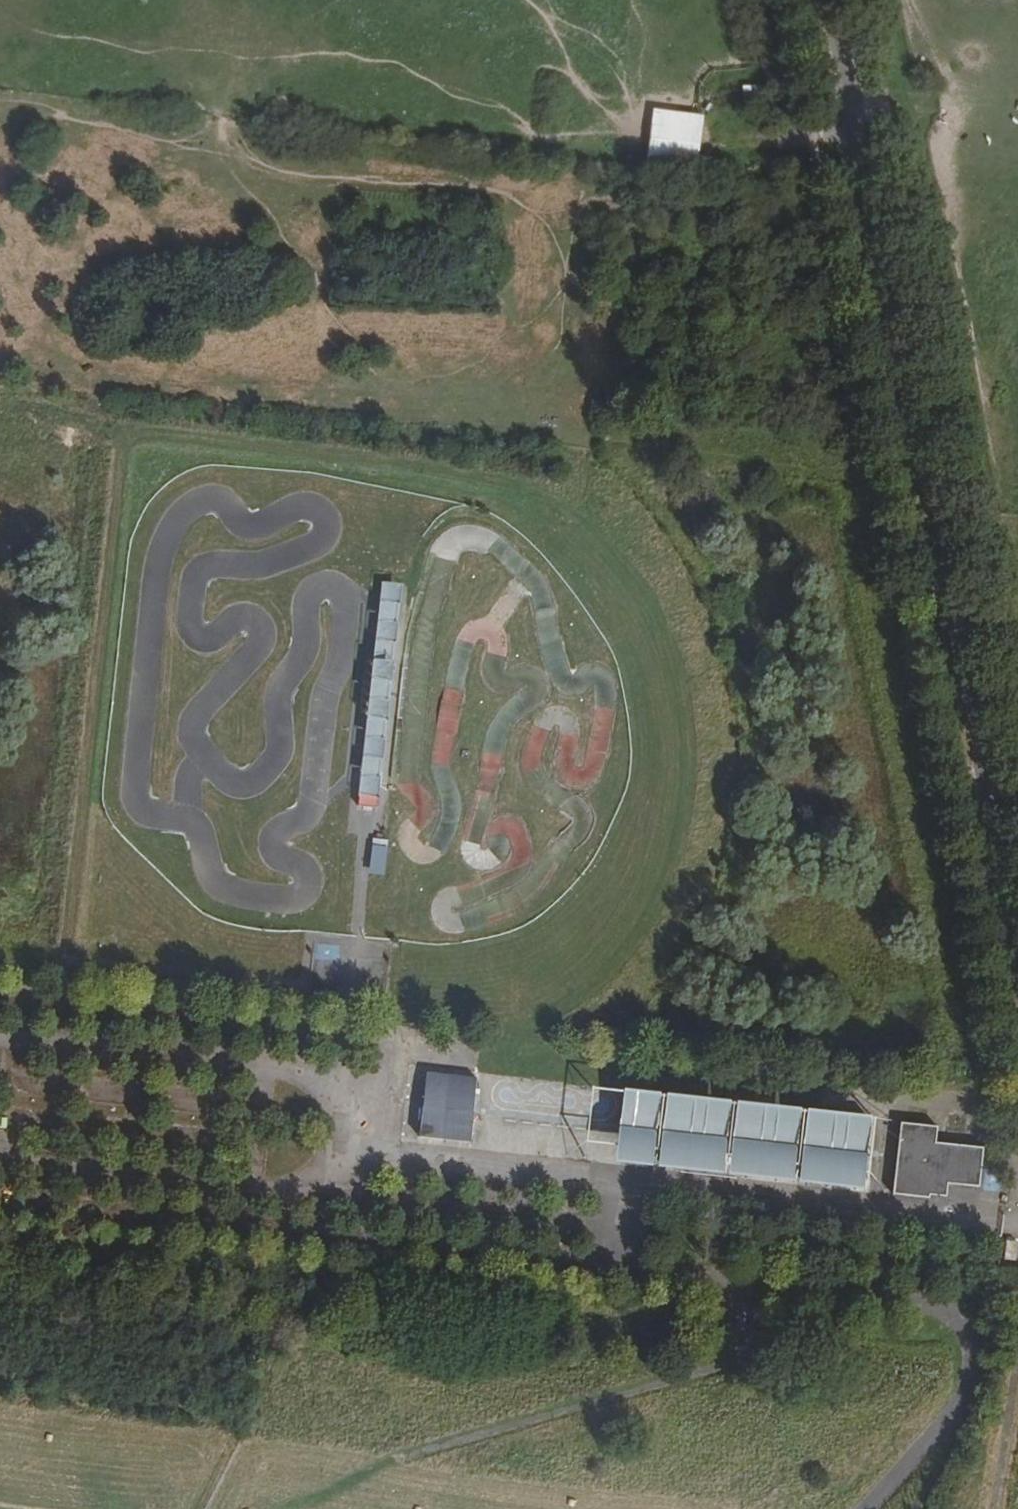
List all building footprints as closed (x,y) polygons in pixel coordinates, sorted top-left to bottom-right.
[(653,108),(646,158),(698,165),(704,116),(653,108)] [(385,873),(387,839),(371,838),(369,872),(385,873)] [(477,1080),(426,1074),(419,1137),(470,1142),(477,1080)] [(634,1125),(658,1129),(662,1104),(662,1099),(638,1095),(634,1125)] [(662,1104),(658,1129),(691,1134),(694,1108),(662,1104)] [(730,1137),(729,1143),(703,1139),(701,1162),(730,1166),(731,1155),(748,1158),(756,1150),(751,1141),(754,1121),(751,1115),(735,1113),(735,1109),(711,1105),(707,1134),(730,1137)] [(801,1180),(825,1182),(831,1122),(801,1118),(799,1143),(804,1143),(801,1180)] [(844,1148),(869,1151),(872,1123),(847,1120),(844,1148)] [(922,1128),(886,1124),(879,1192),(916,1196),(916,1192),(933,1194),(933,1181),(965,1184),(969,1148),(921,1143),(922,1128)] [(683,1169),(687,1138),(634,1130),(631,1156),(661,1161),(661,1166),(683,1169)] [(869,1151),(844,1148),(840,1178),(866,1181),(869,1151)] [(1006,1261),(1017,1262),(1017,1255),(1017,1242),(1007,1241),(1006,1261)]
